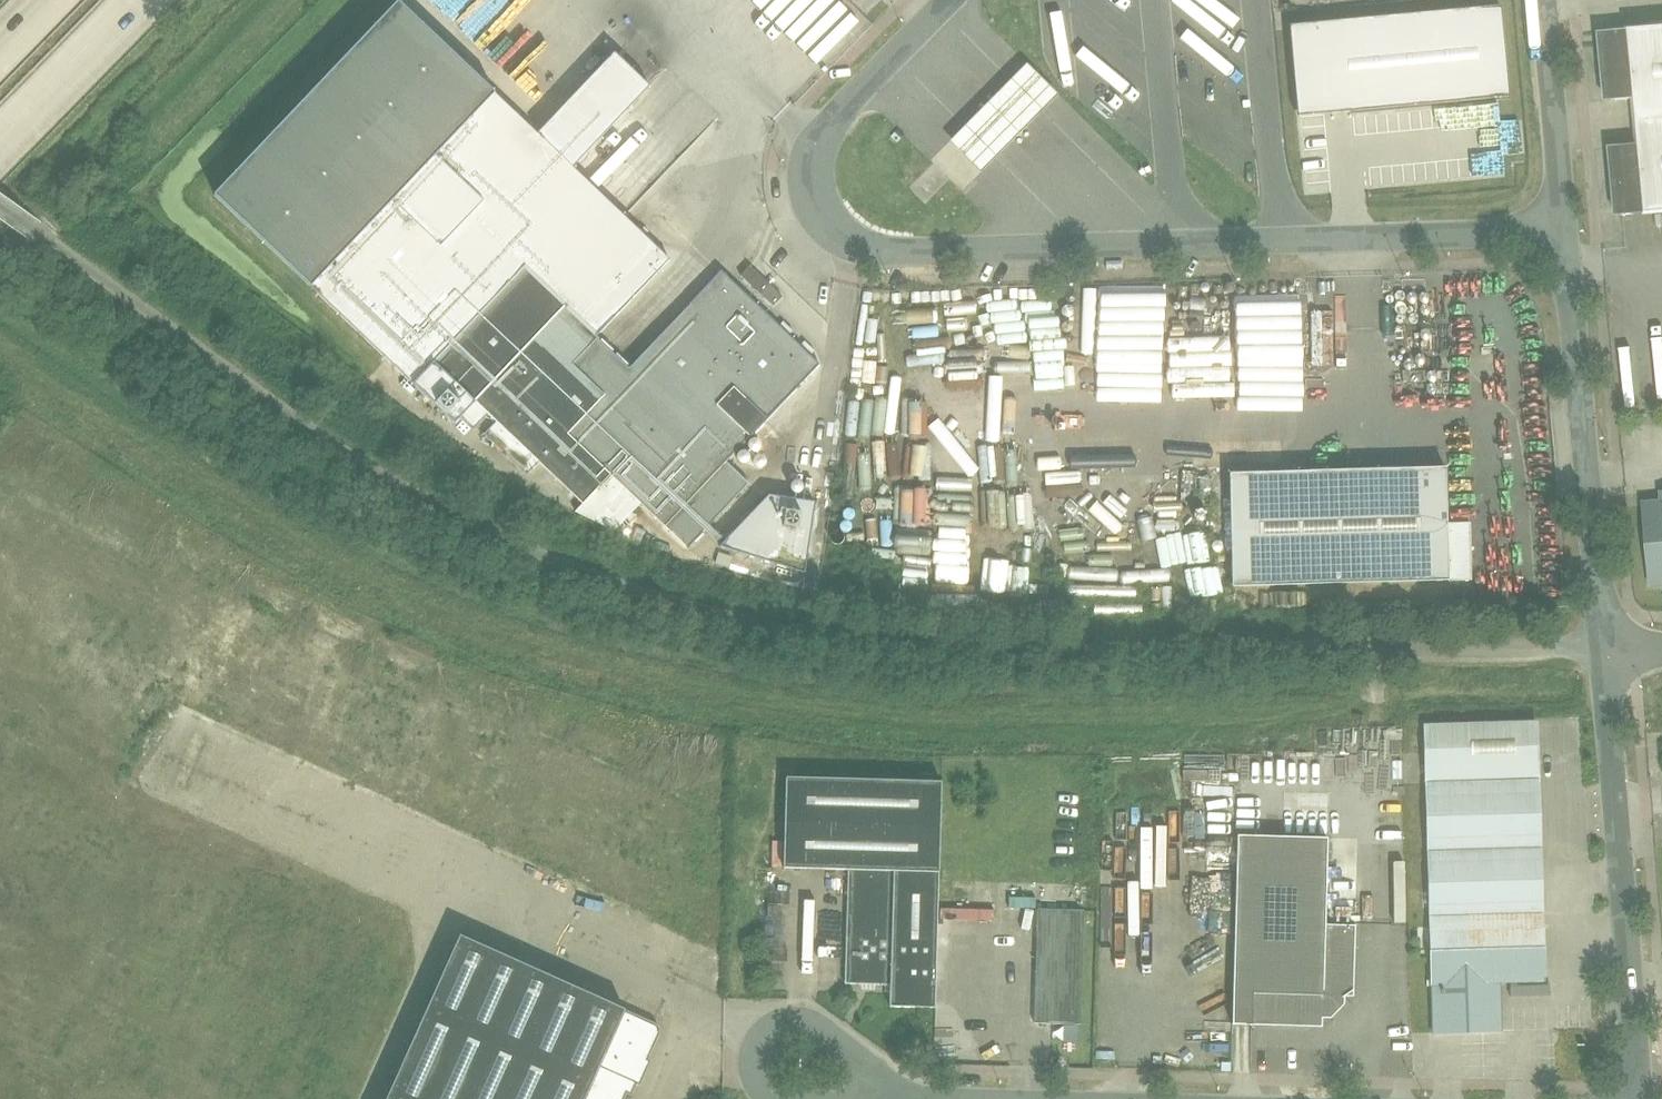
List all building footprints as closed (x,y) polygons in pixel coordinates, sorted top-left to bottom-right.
[(1498,7),(1287,25),(1295,115),(1506,96),(1498,7)] [(446,420),(472,394),(590,506),(614,481),(678,542),(741,475),(721,456),(815,357),(718,266),(620,368),(589,339),(661,264),(566,174),(533,142),(393,9),(213,198),(446,420)] [(835,42),(854,23),(846,15),(827,34),(835,42)] [(1606,59),(1610,94),(1633,92),(1636,114),(1640,114),(1643,146),(1607,150),(1613,209),(1661,204),(1661,30),(1604,35),(1606,59)] [(611,59),(533,142),(566,174),(645,90),(611,59)] [(1023,60),(946,134),(977,166),(1054,91),(1023,60)] [(1229,477),(1231,585),(1443,581),(1441,521),(1440,472),(1229,477)] [(1661,585),(1661,491),(1657,492),(1658,502),(1639,504),(1646,587),(1661,585)] [(1466,520),(1441,521),(1443,581),(1467,580),(1466,520)] [(1423,727),(1429,1031),(1497,1030),(1496,976),(1540,976),(1535,725),(1423,727)] [(184,787),(202,736),(189,732),(171,782),(184,787)] [(890,1004),(932,1005),(939,773),(779,769),(777,866),(847,868),(844,983),(891,985),(890,1004)] [(1320,846),(1236,844),(1238,1021),(1308,1020),(1333,1003),(1350,979),(1353,928),(1323,924),(1320,846)] [(1033,907),(1029,1018),(1068,1019),(1071,909),(1033,907)] [(526,971),(456,940),(387,1098),(617,1098),(649,1025),(526,971)]
